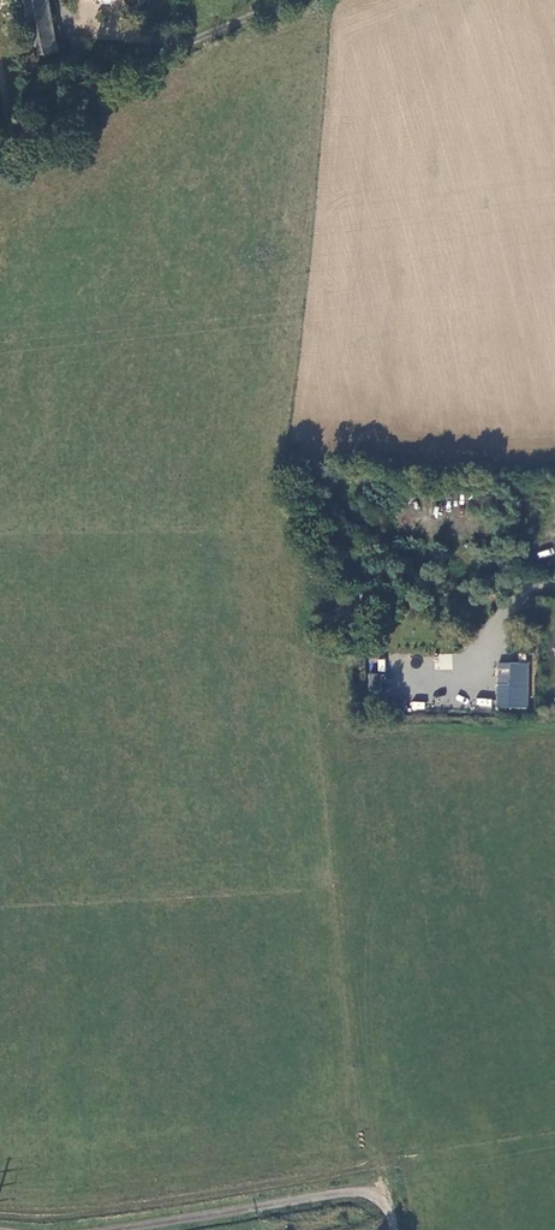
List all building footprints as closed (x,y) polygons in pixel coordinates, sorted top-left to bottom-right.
[(38,73),(63,68),(51,0),(23,0),(38,73)] [(451,654),(441,654),(441,669),(451,669),(451,654)] [(495,708),(528,709),(529,663),(497,662),(495,708)] [(379,691),(381,674),(369,673),(367,689),(379,691)] [(491,708),(491,699),(476,698),(475,707),(491,708)]
